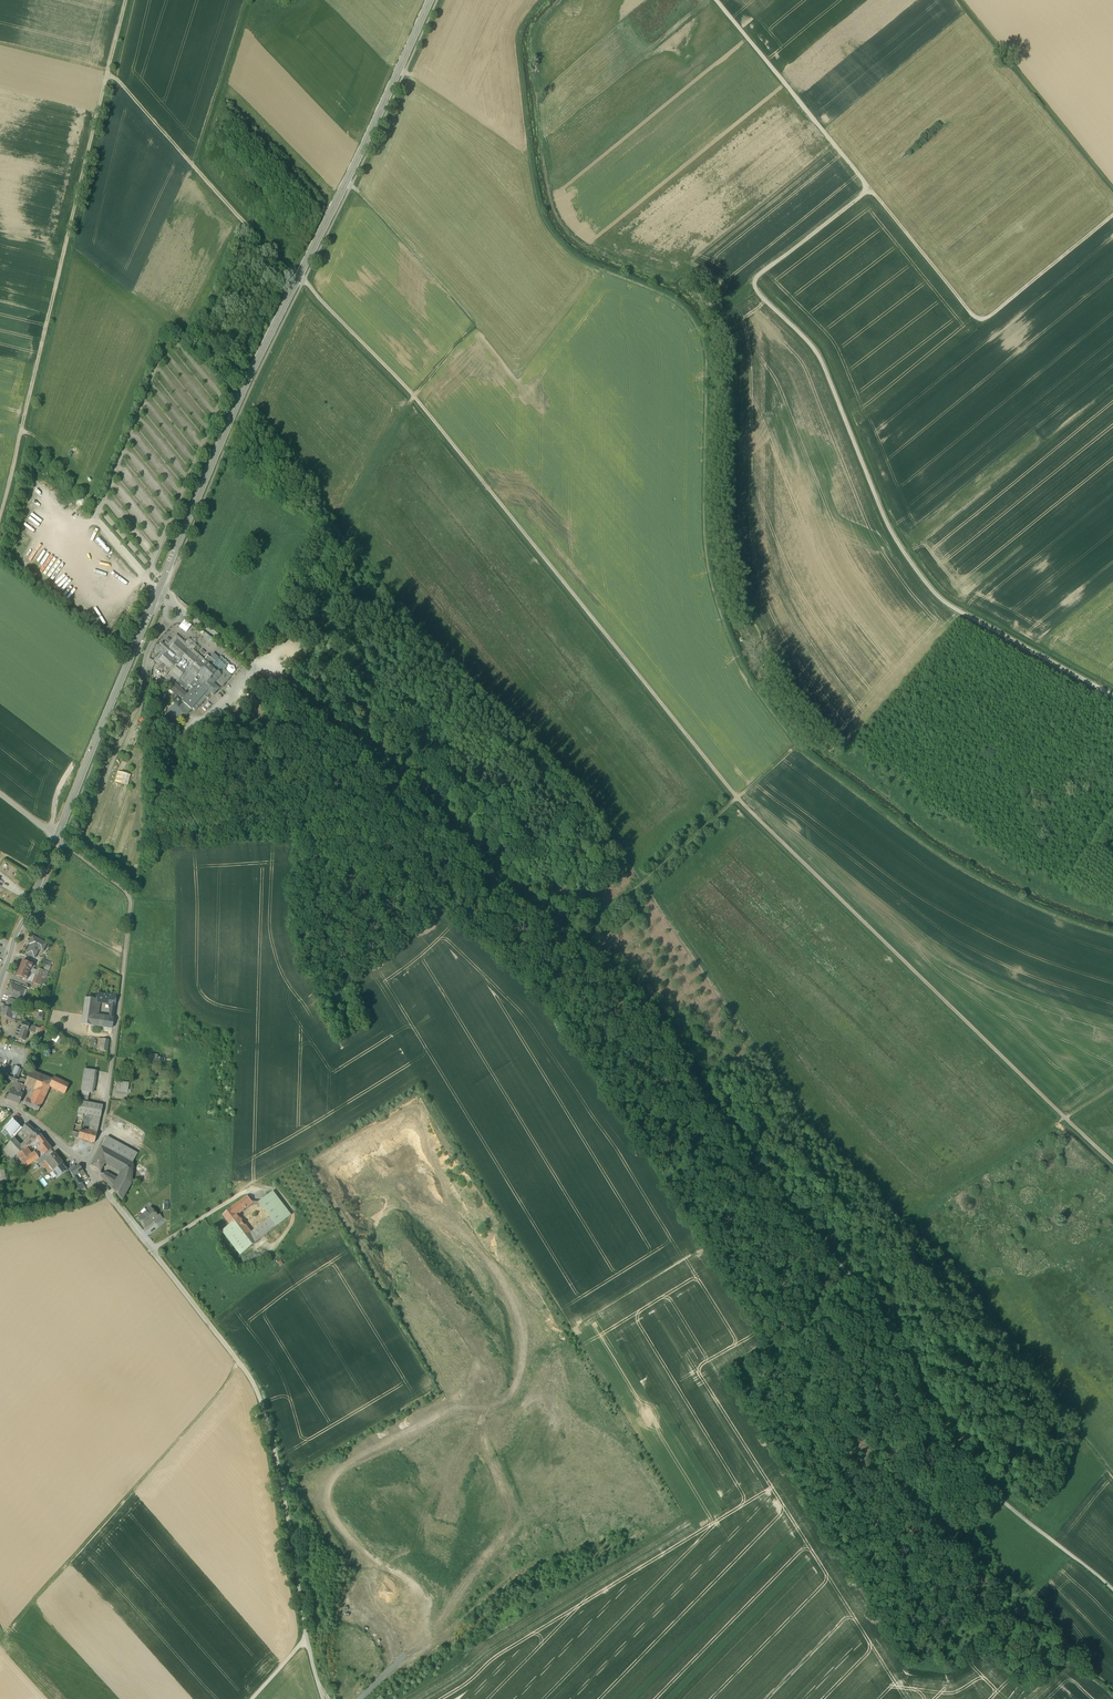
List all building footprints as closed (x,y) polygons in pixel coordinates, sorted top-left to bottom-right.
[(191,625),(184,620),(179,626),(186,632),(191,625)] [(196,645),(189,639),(185,643),(177,635),(168,644),(166,641),(159,649),(162,651),(154,660),(165,670),(163,672),(165,674),(167,672),(176,680),(182,685),(184,683),(186,680),(190,683),(193,680),(201,686),(196,691),(192,687),(186,693),(183,690),(183,691),(174,682),(171,680),(166,685),(167,686),(179,697),(182,700),(190,708),(192,706),(195,709),(211,692),(208,689),(221,675),(220,674),(211,666),(203,659),(192,649),(196,645)] [(215,661),(207,654),(203,659),(211,666),(215,661)] [(224,669),(220,674),(221,675),(208,689),(211,692),(214,695),(231,676),(224,669)] [(184,683),(182,685),(176,680),(174,682),(183,691),(183,690),(187,686),(184,683)] [(201,686),(193,680),(190,683),(186,680),(184,683),(187,686),(189,684),(192,687),(196,691),(201,686)] [(179,697),(167,686),(165,689),(174,698),(176,700),(179,697)] [(179,697),(176,700),(174,698),(173,699),(174,701),(174,702),(171,705),(173,707),(172,709),(174,710),(170,714),(178,722),(182,717),(178,714),(184,707),(179,703),(182,700),(179,697)] [(190,708),(182,700),(179,703),(184,707),(178,714),(182,717),(190,708)] [(46,944),(33,937),(29,945),(30,946),(25,954),(34,958),(36,954),(34,953),(37,946),(43,949),(46,944)] [(33,965),(23,961),(20,968),(28,972),(30,968),(31,969),(31,968),(33,965)] [(28,972),(20,968),(17,976),(27,980),(28,976),(27,976),(28,972)] [(36,975),(28,972),(27,976),(28,976),(27,980),(33,983),(36,975)] [(45,979),(40,977),(37,984),(41,985),(39,989),(42,989),(44,985),(46,979),(45,979)] [(37,984),(33,983),(31,988),(38,991),(39,989),(41,985),(37,984)] [(17,986),(11,984),(7,995),(20,999),(23,991),(16,988),(17,986)] [(116,995),(102,994),(101,1002),(101,1003),(112,1003),(115,1004),(116,995)] [(90,998),(85,998),(82,1024),(92,1026),(93,1015),(95,1002),(95,999),(90,998)] [(13,1010),(3,1007),(0,1016),(10,1019),(11,1014),(13,1010)] [(109,1017),(93,1015),(92,1026),(112,1028),(113,1018),(109,1017)] [(21,1029),(18,1028),(15,1037),(24,1040),(27,1031),(29,1026),(30,1025),(23,1023),(21,1029)] [(109,1040),(99,1038),(97,1050),(107,1051),(109,1040)] [(14,1067),(12,1066),(11,1071),(6,1069),(6,1067),(4,1065),(1,1071),(18,1077),(21,1070),(14,1067)] [(96,1071),(85,1069),(81,1091),(88,1092),(92,1093),(96,1071)] [(1,1071),(0,1075),(0,1077),(4,1079),(4,1078),(17,1082),(18,1077),(1,1071)] [(38,1074),(31,1071),(24,1085),(25,1086),(31,1088),(38,1074)] [(52,1080),(38,1074),(31,1088),(35,1090),(46,1094),(49,1087),(52,1080)] [(69,1084),(54,1077),(52,1080),(49,1087),(65,1094),(69,1084)] [(129,1083),(117,1081),(116,1091),(127,1092),(129,1083)] [(24,1085),(16,1082),(15,1085),(14,1085),(12,1090),(22,1094),(25,1086),(24,1085)] [(12,1090),(11,1090),(7,1099),(19,1104),(23,1094),(22,1094),(12,1090)] [(46,1094),(35,1090),(30,1101),(29,1102),(28,1107),(38,1111),(46,1094)] [(88,1092),(81,1091),(80,1102),(86,1103),(88,1092)] [(103,1106),(93,1104),(86,1103),(80,1102),(78,1113),(84,1114),(92,1115),(101,1117),(103,1106)] [(84,1114),(78,1113),(77,1114),(74,1124),(81,1126),(84,1114)] [(101,1117),(92,1115),(89,1129),(91,1129),(91,1132),(97,1133),(98,1129),(101,1117)] [(16,1121),(12,1118),(10,1121),(5,1127),(7,1129),(6,1130),(11,1135),(12,1135),(19,1127),(16,1124),(15,1123),(16,1121)] [(19,1127),(12,1135),(14,1137),(22,1128),(17,1123),(16,1124),(19,1127)] [(22,1128),(26,1131),(27,1132),(31,1127),(26,1123),(22,1128)] [(40,1135),(31,1127),(27,1132),(32,1136),(29,1139),(32,1142),(37,1138),(40,1135)] [(22,1128),(14,1137),(14,1138),(16,1141),(22,1133),(24,1134),(26,1131),(22,1128)] [(91,1132),(85,1130),(84,1132),(80,1131),(79,1133),(78,1138),(94,1143),(97,1133),(91,1132)] [(46,1142),(40,1135),(37,1138),(38,1140),(42,1145),(46,1142)] [(138,1153),(107,1137),(101,1147),(127,1161),(132,1164),(138,1153)] [(14,1138),(3,1150),(9,1156),(12,1159),(17,1155),(24,1150),(20,1146),(14,1138)] [(29,1139),(20,1146),(24,1150),(26,1148),(31,1143),(32,1142),(29,1139)] [(42,1145),(37,1149),(40,1153),(41,1152),(44,1155),(45,1154),(52,1149),(46,1142),(42,1145)] [(127,1161),(101,1147),(97,1156),(106,1161),(122,1170),(127,1161)] [(26,1148),(24,1150),(17,1155),(21,1161),(31,1154),(26,1148)] [(31,1154),(21,1161),(25,1168),(37,1159),(39,1158),(35,1152),(31,1154)] [(48,1157),(44,1161),(45,1161),(53,1171),(62,1163),(63,1163),(54,1152),(48,1157)] [(39,1158),(37,1159),(41,1164),(45,1161),(44,1161),(48,1157),(45,1154),(44,1155),(39,1158)] [(97,1156),(91,1165),(100,1170),(106,1161),(97,1156)] [(116,1179),(111,1188),(122,1201),(131,1184),(132,1184),(133,1165),(132,1164),(127,1161),(122,1170),(116,1179)] [(53,1171),(58,1178),(67,1170),(62,1163),(53,1171)] [(75,1167),(74,1166),(69,1169),(73,1178),(77,1175),(83,1171),(79,1165),(75,1167)] [(110,1175),(106,1173),(101,1175),(101,1176),(106,1182),(110,1175)] [(80,1179),(77,1175),(73,1178),(75,1180),(77,1185),(78,1185),(82,1183),(80,1179)] [(110,1175),(106,1182),(111,1188),(116,1179),(110,1175)] [(268,1196),(259,1203),(273,1222),(277,1227),(286,1220),(268,1196)] [(248,1197),(243,1200),(248,1207),(253,1203),(248,1197)] [(240,1203),(224,1215),(231,1225),(232,1226),(240,1219),(237,1215),(245,1209),(240,1203)] [(150,1208),(139,1218),(146,1227),(153,1221),(158,1217),(157,1216),(150,1208)] [(159,1215),(157,1216),(158,1217),(153,1221),(155,1224),(162,1218),(159,1215)] [(240,1219),(232,1226),(236,1232),(249,1249),(258,1242),(253,1237),(240,1219)] [(273,1222),(268,1226),(272,1231),(277,1227),(273,1222)] [(231,1225),(223,1231),(228,1238),(236,1232),(232,1226),(231,1225)] [(268,1226),(257,1234),(261,1240),(272,1231),(268,1226)] [(249,1249),(236,1232),(228,1238),(241,1255),(249,1249)]
